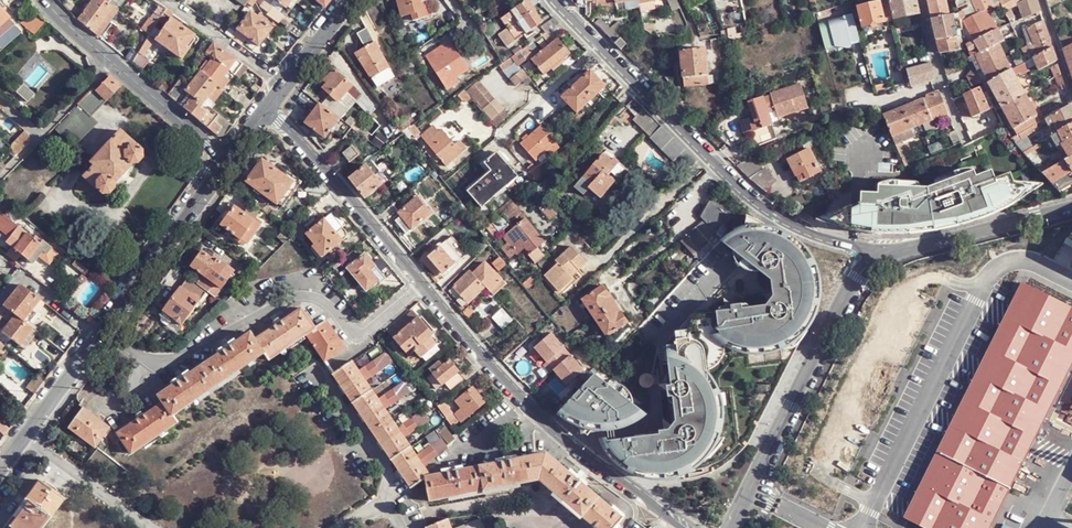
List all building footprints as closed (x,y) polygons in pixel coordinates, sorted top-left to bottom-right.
[(77,21),(93,34),(99,26),(107,15),(112,8),(101,0),(92,0),(77,21)] [(124,0),(101,0),(112,8),(113,9),(117,4),(120,6),(124,0)] [(286,8),(287,7),(292,0),(275,0),(286,8)] [(287,7),(292,11),(299,0),(292,0),(287,7)] [(414,21),(425,18),(421,2),(425,0),(396,0),(401,18),(412,15),(414,21)] [(579,8),(586,8),(587,2),(587,0),(571,0),(578,8),(579,8)] [(618,3),(618,5),(619,9),(641,6),(640,4),(639,0),(618,3)] [(678,0),(668,0),(673,12),(682,9),(678,0)] [(890,0),(886,0),(882,1),(887,21),(894,20),(890,0)] [(894,20),(920,14),(919,10),(918,4),(917,0),(890,0),(894,20)] [(929,3),(932,20),(950,16),(946,0),(928,0),(929,3)] [(989,83),(1005,74),(1011,70),(1004,55),(1009,53),(998,29),(997,29),(988,13),(1002,5),(1005,11),(1019,4),(1024,18),(1036,14),(1040,12),(1036,0),(1003,0),(992,5),(989,7),(976,14),(972,16),(963,20),(966,25),(973,39),(974,41),(966,45),(970,52),(972,50),(974,56),(971,57),(973,61),(977,70),(981,68),(987,80),(989,83)] [(971,1),(974,8),(976,14),(989,7),(992,5),(990,0),(971,0),(971,1)] [(543,22),(527,1),(501,19),(509,30),(517,41),(543,22)] [(864,28),(885,23),(880,1),(859,6),(864,28)] [(960,22),(963,20),(972,16),(970,10),(974,8),(971,1),(967,3),(968,7),(958,13),(958,14),(960,19),(960,22)] [(154,27),(159,21),(167,9),(160,5),(155,12),(151,10),(138,28),(149,35),(154,27)] [(46,20),(32,8),(20,23),(35,35),(46,20)] [(113,9),(112,8),(107,15),(113,19),(117,13),(118,12),(113,9)] [(9,20),(0,9),(0,27),(9,20)] [(167,9),(159,21),(164,25),(170,17),(172,19),(174,15),(167,9)] [(648,10),(641,10),(642,16),(645,31),(648,33),(650,31),(650,29),(651,27),(648,10)] [(238,31),(259,47),(272,29),(251,13),(238,31)] [(817,22),(825,53),(861,44),(853,13),(817,22)] [(99,26),(105,30),(113,19),(107,15),(99,26)] [(403,24),(414,21),(412,15),(401,18),(403,24)] [(950,16),(932,20),(935,29),(937,41),(957,37),(959,37),(959,36),(957,31),(955,20),(954,15),(950,16)] [(292,22),(284,16),(281,21),(289,28),(292,22)] [(598,16),(592,21),(596,25),(601,19),(598,16)] [(195,36),(172,19),(170,17),(164,25),(160,32),(155,39),(181,59),(188,49),(186,47),(195,36)] [(547,34),(561,24),(555,19),(542,28),(547,34)] [(626,31),(620,22),(611,30),(601,19),(596,25),(600,30),(613,42),(626,31)] [(0,27),(0,38),(14,26),(9,20),(0,27)] [(1033,58),(1052,48),(1043,21),(1024,29),(1029,44),(1028,46),(1022,49),(1025,55),(1028,61),(1033,58)] [(299,39),(305,31),(292,22),(289,28),(287,30),(299,39)] [(886,28),(885,23),(864,28),(863,28),(865,33),(886,28)] [(99,26),(93,34),(99,39),(105,30),(99,26)] [(155,39),(160,32),(154,27),(149,35),(139,53),(143,57),(155,39)] [(358,36),(365,48),(376,43),(368,30),(358,36)] [(507,48),(517,41),(509,30),(499,38),(507,48)] [(1063,49),(1071,45),(1071,32),(1068,34),(1065,30),(1063,31),(1058,33),(1063,49)] [(550,45),(558,38),(553,33),(546,39),(550,45)] [(957,37),(937,41),(941,54),(960,51),(957,37)] [(570,52),(558,38),(550,45),(533,61),(544,75),(570,52)] [(622,39),(615,45),(622,51),(627,47),(628,45),(622,39)] [(237,60),(214,43),(206,55),(212,60),(213,58),(228,71),(237,60)] [(376,43),(365,48),(356,54),(362,63),(366,69),(371,76),(373,80),(391,69),(376,43)] [(446,85),(455,79),(468,70),(450,43),(428,58),(446,85)] [(536,53),(530,45),(513,58),(519,65),(536,53)] [(1063,49),(1071,75),(1071,45),(1063,49)] [(1057,61),(1052,48),(1033,58),(1039,70),(1057,61)] [(681,51),(684,79),(709,76),(706,49),(681,51)] [(128,62),(132,65),(138,55),(134,52),(128,62)] [(149,61),(143,57),(139,53),(138,55),(132,65),(141,74),(149,61)] [(1014,61),(1017,67),(1026,62),(1028,61),(1025,55),(1014,61)] [(212,60),(201,73),(217,86),(228,71),(213,58),(212,60)] [(228,71),(235,76),(243,65),(237,60),(228,71)] [(1026,62),(1017,67),(1021,75),(1030,71),(1026,62)] [(931,63),(907,69),(911,87),(932,81),(936,79),(931,63)] [(323,88),(331,95),(338,103),(339,101),(353,87),(354,86),(336,68),(328,77),(331,80),(328,82),(329,83),(323,88)] [(973,87),(983,83),(983,82),(978,72),(977,73),(975,68),(967,77),(973,87)] [(373,80),(378,87),(395,77),(394,75),(391,69),(373,80)] [(578,113),(606,87),(591,70),(563,97),(578,113)] [(1005,74),(989,83),(990,85),(994,92),(1002,108),(1025,95),(1023,91),(1011,70),(1005,74)] [(201,73),(198,71),(187,86),(183,91),(188,95),(179,106),(199,122),(207,112),(200,108),(217,86),(201,73)] [(228,71),(217,86),(223,91),(235,76),(228,71)] [(527,87),(533,81),(523,71),(511,82),(516,89),(524,83),(527,87)] [(92,117),(123,85),(110,75),(109,74),(107,75),(105,76),(82,99),(53,128),(54,128),(53,129),(74,147),(90,131),(92,117)] [(1065,84),(1061,74),(1057,76),(1055,77),(1058,87),(1065,84)] [(458,83),(455,79),(446,85),(448,89),(458,83)] [(179,80),(168,96),(175,102),(183,91),(187,86),(179,80)] [(22,83),(15,91),(27,100),(33,93),(22,83)] [(764,96),(749,101),(754,116),(741,120),(746,134),(773,124),(769,111),(777,108),(780,117),(810,107),(802,84),(772,94),(764,97),(764,96)] [(251,89),(258,95),(261,90),(255,85),(251,89)] [(223,91),(217,86),(200,108),(207,112),(210,108),(223,91)] [(362,96),(353,87),(339,101),(349,110),(362,96)] [(980,88),(964,95),(972,115),(973,118),(983,114),(990,110),(980,88)] [(463,101),(473,97),(469,89),(459,93),(463,101)] [(233,91),(230,96),(236,101),(240,96),(233,91)] [(946,109),(940,93),(935,95),(927,99),(924,100),(927,107),(933,120),(948,114),(946,109)] [(236,101),(247,110),(252,103),(242,95),(240,96),(236,101)] [(331,95),(322,105),(341,119),(349,110),(339,101),(338,103),(331,95)] [(1018,136),(1019,135),(1036,124),(1039,123),(1036,117),(1037,117),(1025,95),(1002,108),(1009,119),(1018,136)] [(483,112),(492,123),(504,111),(495,100),(483,112)] [(911,126),(913,128),(933,120),(927,107),(924,100),(903,109),(909,121),(911,126)] [(322,105),(321,104),(312,116),(306,123),(326,138),(332,130),(341,119),(322,105)] [(1071,123),(1071,106),(1071,104),(1066,107),(1050,116),(1058,132),(1071,123)] [(207,112),(199,122),(208,129),(219,115),(210,108),(207,112)] [(652,139),(663,127),(645,109),(634,120),(652,139)] [(903,109),(883,115),(893,136),(913,128),(911,126),(909,121),(903,109)] [(222,141),(233,127),(219,115),(208,129),(222,141)] [(972,115),(962,119),(965,125),(973,122),(971,118),(973,118),(972,115)] [(99,122),(92,117),(90,131),(99,122)] [(345,140),(353,129),(341,119),(332,130),(345,140)] [(1071,157),(1071,123),(1058,132),(1063,143),(1061,144),(1070,158),(1071,157)] [(1036,124),(1019,135),(1021,139),(1039,129),(1036,124)] [(446,166),(463,153),(443,130),(439,132),(433,126),(421,137),(446,166)] [(536,162),(557,142),(542,126),(521,145),(536,162)] [(685,175),(698,163),(690,155),(663,127),(652,139),(651,140),(685,175)] [(32,138),(24,131),(9,147),(16,155),(32,138)] [(141,152),(120,131),(91,163),(93,166),(84,177),(102,195),(108,194),(114,188),(113,181),(116,181),(130,165),(135,164),(142,158),(141,152)] [(955,146),(962,143),(956,131),(949,134),(955,146)] [(821,144),(816,134),(801,142),(806,151),(811,149),(821,144)] [(1046,139),(1023,153),(1025,155),(1048,142),(1046,139)] [(897,145),(906,166),(909,164),(908,161),(909,161),(901,143),(897,145)] [(351,163),(360,155),(353,147),(345,154),(351,163)] [(822,172),(811,149),(806,151),(789,159),(797,176),(799,175),(805,172),(808,179),(822,172)] [(498,153),(485,164),(495,176),(471,195),(482,209),(518,177),(498,153)] [(610,178),(620,165),(615,161),(612,165),(603,157),(584,179),(592,186),(588,190),(602,200),(615,183),(610,178)] [(295,183),(286,176),(264,160),(249,182),(279,205),(280,204),(295,183)] [(743,172),(758,186),(764,180),(755,161),(743,172)] [(1038,169),(1043,174),(1055,167),(1052,161),(1038,169)] [(1071,173),(1065,161),(1055,167),(1043,174),(1052,183),(1057,190),(1059,192),(1071,184),(1071,172),(1071,173)] [(495,176),(485,164),(483,162),(480,164),(486,172),(467,189),(471,195),(495,176)] [(527,171),(536,181),(537,182),(543,176),(533,165),(527,171)] [(368,166),(350,181),(366,200),(383,186),(383,185),(368,166)] [(1012,199),(1020,197),(1011,174),(996,180),(993,171),(977,178),(975,172),(929,189),(896,188),(896,191),(879,191),(879,195),(871,195),(870,234),(877,235),(888,235),(888,227),(908,228),(912,227),(935,224),(958,219),(962,219),(981,212),(984,219),(992,216),(1008,209),(1015,205),(1012,199)] [(289,172),(286,176),(295,183),(280,204),(285,208),(303,183),(289,172)] [(801,182),(808,179),(805,172),(799,175),(801,182)] [(316,202),(327,192),(317,181),(306,190),(316,202)] [(853,209),(853,193),(852,193),(847,195),(839,199),(835,203),(830,211),(828,220),(838,221),(838,220),(838,218),(840,216),(841,215),(843,214),(844,214),(846,214),(846,211),(853,209)] [(870,234),(871,195),(862,195),(862,205),(853,209),(846,211),(846,214),(844,214),(843,214),(841,215),(840,216),(838,218),(838,220),(838,221),(838,224),(840,227),(843,228),(846,228),(846,230),(870,234)] [(716,235),(716,234),(731,216),(709,197),(701,218),(704,221),(716,235)] [(400,213),(414,230),(432,214),(419,198),(400,213)] [(247,245),(264,223),(256,218),(254,220),(236,207),(222,225),(247,245)] [(10,247),(13,249),(26,234),(1,212),(0,213),(0,231),(2,232),(0,235),(0,238),(10,247)] [(962,219),(964,225),(984,219),(981,212),(962,219)] [(405,237),(414,230),(400,213),(391,221),(405,237)] [(332,215),(325,220),(337,234),(343,229),(332,215)] [(498,221),(493,216),(486,221),(498,236),(512,225),(504,215),(498,221)] [(747,218),(744,231),(752,229),(760,229),(765,229),(765,226),(759,223),(747,218)] [(935,224),(937,232),(961,226),(958,219),(935,224)] [(322,259),(343,242),(337,234),(325,220),(307,235),(315,246),(313,247),(322,259)] [(532,254),(539,248),(546,243),(527,220),(504,238),(518,255),(527,248),(532,254)] [(697,227),(709,241),(716,235),(704,221),(697,227)] [(912,227),(912,235),(937,232),(935,224),(912,227)] [(699,250),(709,241),(697,227),(687,236),(699,250)] [(337,234),(343,242),(346,240),(347,233),(343,229),(337,234)] [(728,238),(721,243),(732,252),(734,253),(760,273),(772,282),(774,299),(767,308),(751,310),(747,306),(721,309),(717,314),(692,317),(694,332),(681,333),(676,334),(677,344),(675,345),(675,346),(668,347),(670,366),(671,373),(667,378),(670,403),(675,407),(677,423),(670,432),(660,433),(661,437),(608,443),(612,450),(616,456),(623,463),(629,467),(635,471),(648,469),(648,475),(683,470),(683,475),(691,471),(697,467),(703,462),(701,460),(715,441),(719,440),(721,435),(722,430),(723,426),(715,427),(710,394),(704,394),(702,378),(705,373),(704,372),(701,370),(722,344),(725,346),(726,347),(730,342),(746,340),(747,348),(780,344),(781,350),(789,346),(795,342),(800,338),(804,333),(808,327),(811,322),(814,316),(816,310),(818,303),(818,296),(818,289),(817,282),(816,275),(813,267),(809,260),(805,254),(800,248),(793,243),(786,238),(778,235),(780,233),(773,231),(765,229),(760,229),(752,229),(744,231),(743,231),(735,234),(728,238)] [(13,249),(22,257),(31,264),(38,257),(46,262),(54,251),(50,248),(41,241),(38,244),(26,234),(13,249)] [(714,248),(722,241),(716,234),(716,235),(709,241),(714,248)] [(456,251),(463,259),(470,253),(455,235),(447,241),(456,251)] [(456,251),(447,241),(441,247),(449,257),(456,251)] [(477,259),(486,249),(481,244),(472,253),(477,259)] [(581,271),(589,263),(574,246),(557,261),(559,263),(546,275),(562,292),(576,279),(573,275),(579,270),(581,271)] [(10,247),(4,254),(17,264),(22,257),(13,249),(10,247)] [(325,262),(322,259),(313,247),(312,248),(311,249),(311,250),(319,260),(322,263),(323,263),(325,262)] [(449,257),(441,247),(429,256),(444,275),(456,265),(449,257)] [(546,257),(539,248),(532,254),(530,256),(536,265),(546,257)] [(456,265),(463,259),(456,251),(449,257),(456,265)] [(206,278),(217,263),(202,252),(192,267),(206,278)] [(755,274),(760,273),(734,253),(734,257),(734,258),(736,263),(739,267),(744,271),(749,273),(755,274)] [(354,265),(348,257),(339,264),(346,273),(350,270),(368,291),(372,288),(380,281),(382,285),(388,280),(367,254),(354,265)] [(500,270),(507,265),(501,258),(494,263),(500,270)] [(219,260),(217,263),(206,278),(215,284),(217,281),(228,266),(219,260)] [(487,263),(475,274),(487,289),(491,293),(503,282),(487,263)] [(236,272),(228,266),(217,281),(225,287),(236,272)] [(472,271),(450,292),(464,309),(487,289),(475,274),(472,271)] [(193,294),(201,301),(207,294),(188,280),(182,288),(192,295),(193,294)] [(198,285),(217,299),(225,287),(217,281),(215,284),(213,288),(202,280),(198,285)] [(375,291),(382,285),(380,281),(372,288),(375,291)] [(503,282),(491,293),(494,297),(506,286),(503,282)] [(19,286),(3,306),(8,310),(15,315),(23,321),(40,300),(21,286),(19,286)] [(608,337),(629,322),(605,286),(584,301),(608,337)] [(1026,287),(908,524),(916,527),(1001,527),(1071,386),(1071,310),(1026,287)] [(183,326),(201,301),(193,294),(192,295),(182,288),(165,311),(166,312),(162,317),(171,324),(175,320),(183,326)] [(487,289),(464,309),(468,314),(491,293),(487,289)] [(40,300),(23,321),(27,325),(44,303),(40,300)] [(0,309),(0,320),(1,319),(5,322),(7,319),(10,321),(15,315),(8,310),(3,306),(0,309)] [(501,328),(512,319),(502,306),(491,316),(501,328)] [(305,338),(308,336),(316,330),(316,329),(303,309),(283,323),(276,327),(256,340),(252,334),(238,343),(220,356),(192,376),(174,388),(160,397),(164,404),(146,416),(139,421),(120,434),(133,455),(145,447),(167,432),(179,423),(175,416),(184,410),(255,361),(265,355),(270,361),(282,353),(305,338)] [(428,363),(441,350),(432,340),(435,336),(415,313),(391,334),(411,356),(416,353),(422,359),(424,358),(428,363)] [(23,321),(15,315),(10,321),(7,325),(2,332),(19,346),(33,329),(27,325),(23,321)] [(681,330),(681,333),(694,332),(692,317),(681,330)] [(316,330),(308,336),(326,362),(346,349),(327,321),(316,329),(316,330)] [(33,329),(19,346),(24,350),(38,333),(33,329)] [(534,346),(563,386),(584,370),(554,331),(534,346)] [(306,340),(305,338),(282,353),(283,356),(306,340)] [(747,348),(746,340),(730,342),(726,347),(730,350),(747,348)] [(220,356),(238,343),(237,341),(231,345),(225,349),(219,354),(220,356)] [(724,347),(725,346),(722,344),(701,370),(704,372),(705,372),(707,373),(711,371),(716,369),(719,365),(723,360),(725,355),(725,349),(724,347)] [(774,353),(781,350),(780,344),(747,348),(747,355),(751,355),(757,355),(766,354),(774,353)] [(385,355),(374,362),(378,367),(381,372),(392,365),(385,355)] [(257,364),(255,361),(184,410),(186,412),(257,364)] [(443,387),(460,373),(451,361),(434,375),(443,387)] [(584,517),(597,527),(617,527),(627,516),(615,507),(613,509),(548,455),(519,460),(498,465),(466,471),(444,475),(432,477),(425,467),(422,462),(418,457),(406,438),(402,433),(399,428),(386,410),(383,405),(380,400),(367,382),(363,376),(360,371),(353,362),(334,375),(413,489),(427,481),(430,502),(451,499),(521,485),(541,481),(557,494),(584,517)] [(374,362),(360,371),(363,376),(378,367),(374,362)] [(467,381),(478,371),(473,365),(461,375),(467,381)] [(363,376),(367,382),(381,372),(378,367),(363,376)] [(34,396),(45,381),(36,373),(24,389),(34,396)] [(174,388),(192,376),(190,373),(184,377),(178,381),(172,385),(174,388)] [(710,377),(705,373),(702,378),(704,394),(710,394),(715,427),(723,426),(723,421),(723,415),(722,407),(720,399),(718,393),(712,393),(710,377)] [(608,386),(596,377),(561,414),(570,420),(574,415),(594,431),(596,430),(597,431),(606,431),(616,431),(626,428),(637,423),(646,415),(634,406),(608,386)] [(404,383),(394,391),(397,395),(401,400),(411,393),(404,383)] [(612,385),(608,386),(634,406),(634,403),(633,400),(631,396),(628,391),(624,388),(618,385),(612,385)] [(470,418),(486,404),(474,388),(456,402),(470,418)] [(380,400),(383,405),(397,395),(394,391),(380,400)] [(383,405),(386,410),(401,400),(397,395),(383,405)] [(444,403),(437,409),(446,420),(453,415),(444,403)] [(85,409),(74,423),(81,427),(76,434),(97,449),(111,429),(85,409)] [(416,424),(420,429),(430,422),(423,412),(413,419),(416,424)] [(593,433),(594,431),(574,415),(570,420),(584,432),(593,433)] [(4,436),(10,428),(0,419),(0,432),(4,436)] [(399,428),(402,433),(416,424),(413,419),(399,428)] [(81,427),(74,423),(69,429),(76,434),(81,427)] [(402,433),(406,438),(420,429),(416,424),(402,433)] [(443,426),(437,431),(450,445),(456,440),(443,426)] [(169,435),(167,432),(145,447),(147,450),(169,435)] [(726,439),(719,440),(715,441),(701,460),(703,462),(705,463),(707,461),(711,458),(715,454),(719,450),(722,445),(726,439)] [(443,440),(432,448),(435,452),(439,457),(449,450),(443,440)] [(418,457),(422,462),(435,452),(432,448),(418,457)] [(422,462),(425,467),(439,457),(435,452),(422,462)] [(683,475),(683,470),(648,475),(648,469),(635,471),(635,474),(640,476),(647,478),(653,479),(661,480),(668,479),(677,478),(683,476),(683,475)] [(62,498),(40,482),(6,527),(40,527),(62,498)] [(522,488),(521,485),(451,499),(452,502),(522,488)] [(582,519),(584,517),(557,494),(555,497),(582,519)]
